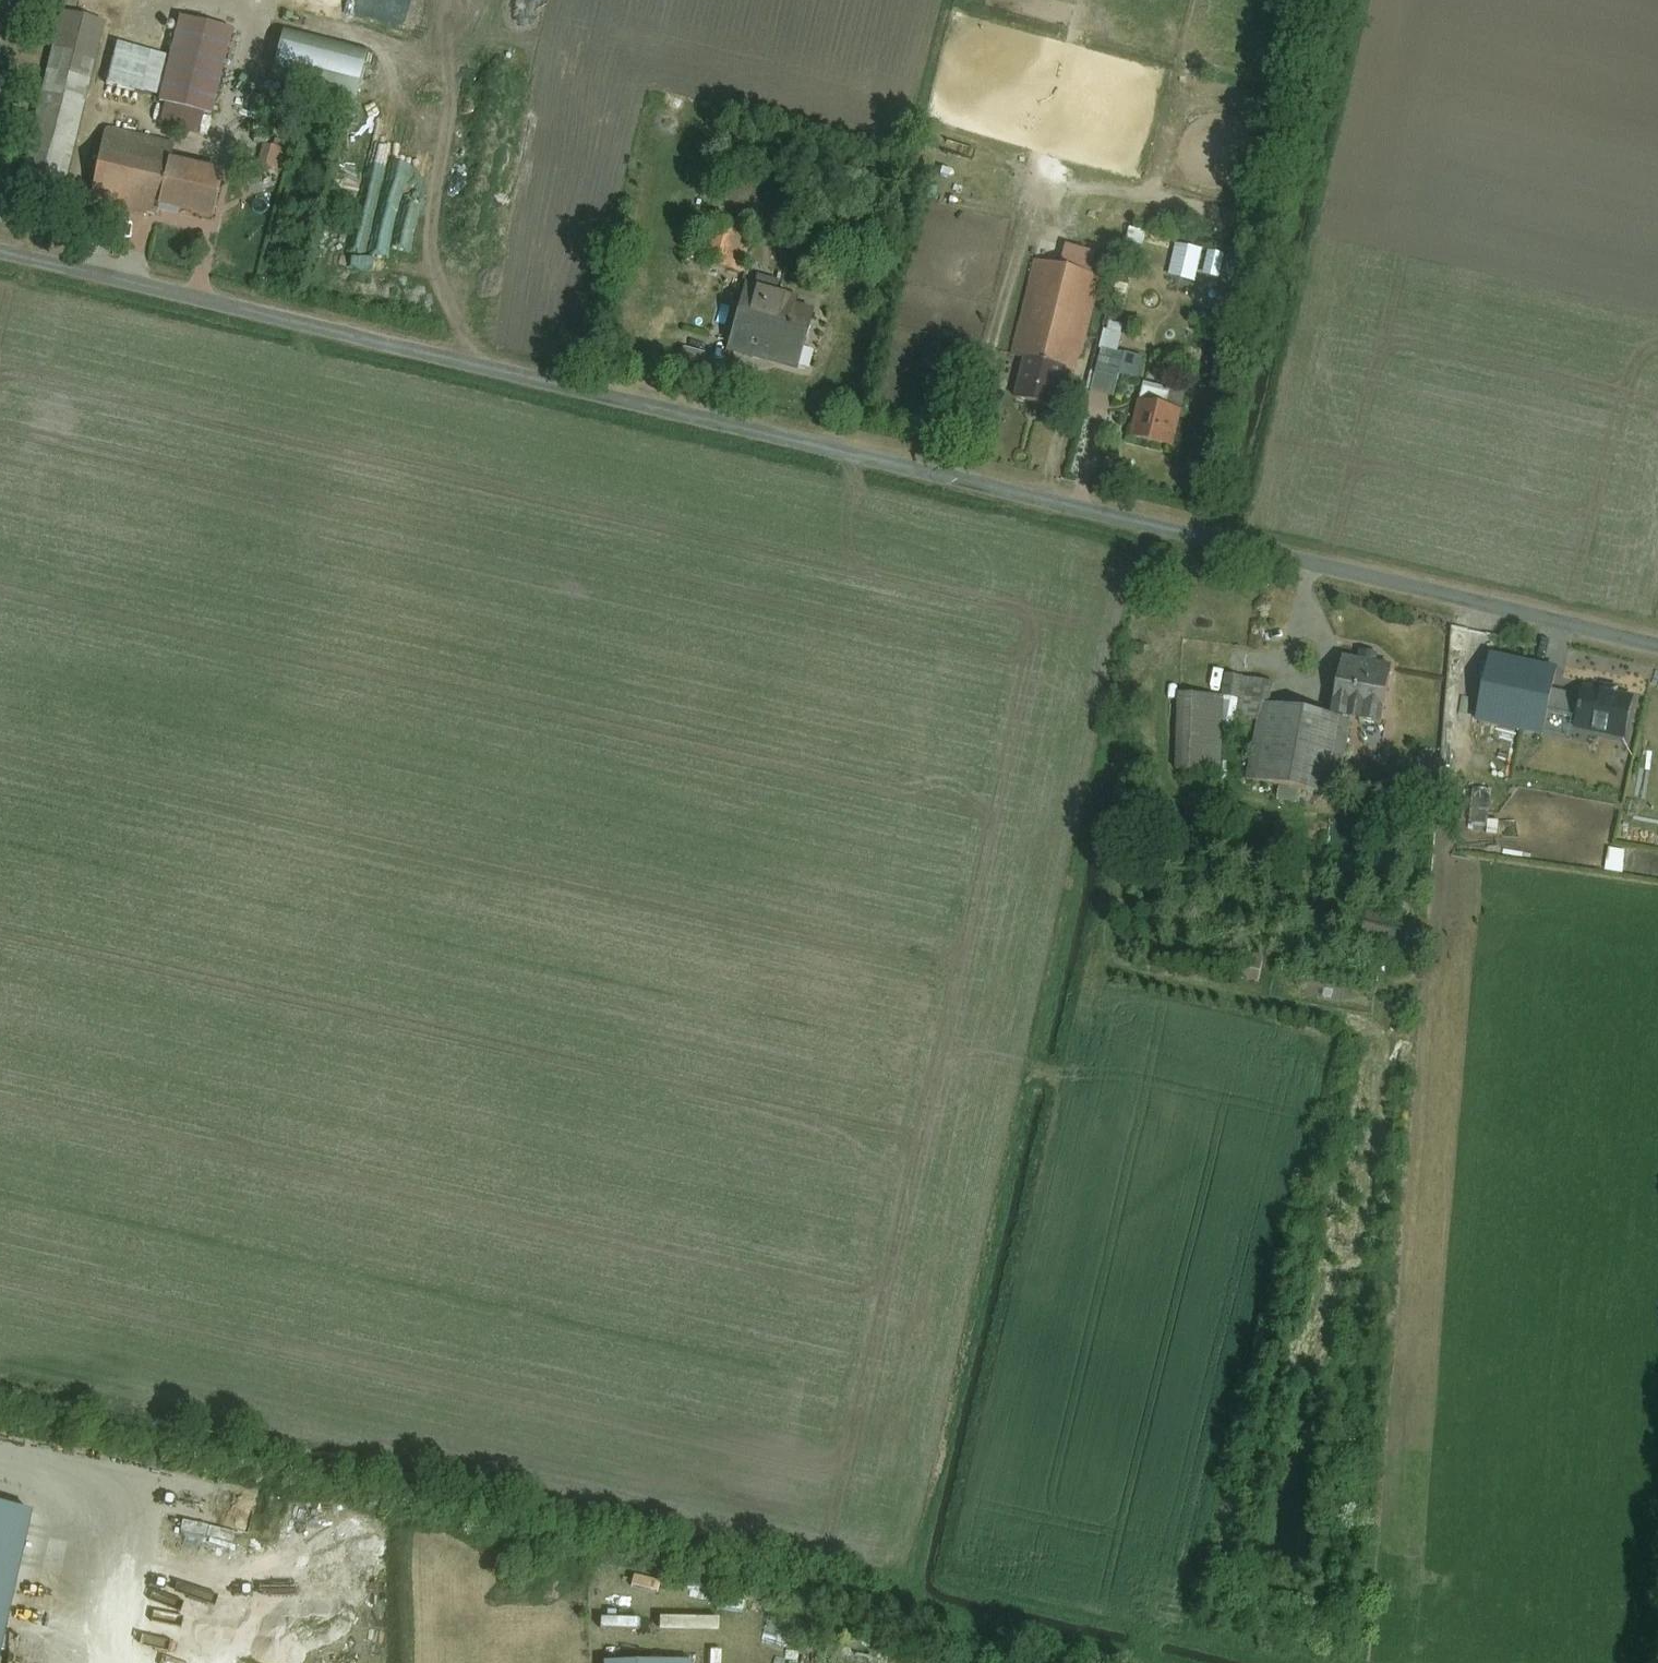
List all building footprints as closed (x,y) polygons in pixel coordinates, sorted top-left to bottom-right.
[(232,28),(185,18),(166,100),(213,111),(232,28)] [(166,54),(90,35),(81,72),(123,83),(156,91),(166,54)] [(123,83),(81,72),(67,127),(109,138),(123,83)] [(156,220),(170,169),(110,152),(96,203),(156,220)] [(226,170),(172,159),(170,169),(162,209),(216,220),(226,170)] [(753,230),(707,221),(698,263),(745,273),(753,230)] [(1172,277),(1199,281),(1204,248),(1177,243),(1172,277)] [(1101,277),(1037,261),(1015,351),(1080,366),(1101,277)] [(813,315),(746,295),(731,347),(798,366),(813,315)] [(1146,356),(1121,351),(1127,325),(1109,321),(1094,390),(1116,395),(1120,374),(1141,379),(1146,356)] [(1188,409),(1141,399),(1133,442),(1179,451),(1188,409)] [(1402,662),(1350,652),(1338,713),(1391,723),(1402,662)] [(1554,666),(1501,656),(1490,717),(1542,727),(1554,666)] [(1638,697),(1592,688),(1584,730),(1630,739),(1638,697)] [(1228,702),(1180,698),(1174,761),(1222,765),(1228,702)] [(1332,718),(1272,707),(1261,773),(1320,784),(1332,718)] [(1367,911),(1365,937),(1404,941),(1407,915),(1367,911)] [(30,1513),(0,1507),(0,1643),(30,1513)] [(721,1617),(694,1617),(694,1626),(721,1626),(721,1617)]
